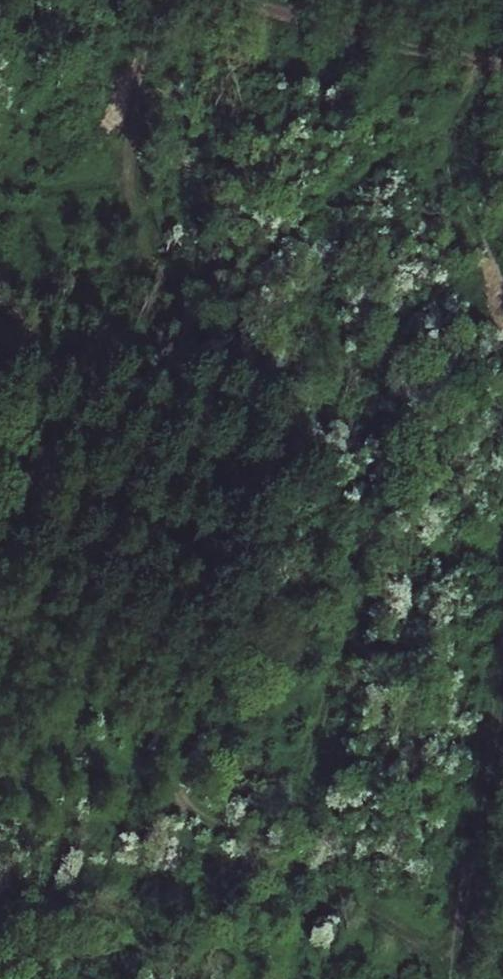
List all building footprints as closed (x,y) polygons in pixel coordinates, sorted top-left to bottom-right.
[(90,791),(99,794),(102,787),(92,784),(90,791)]
